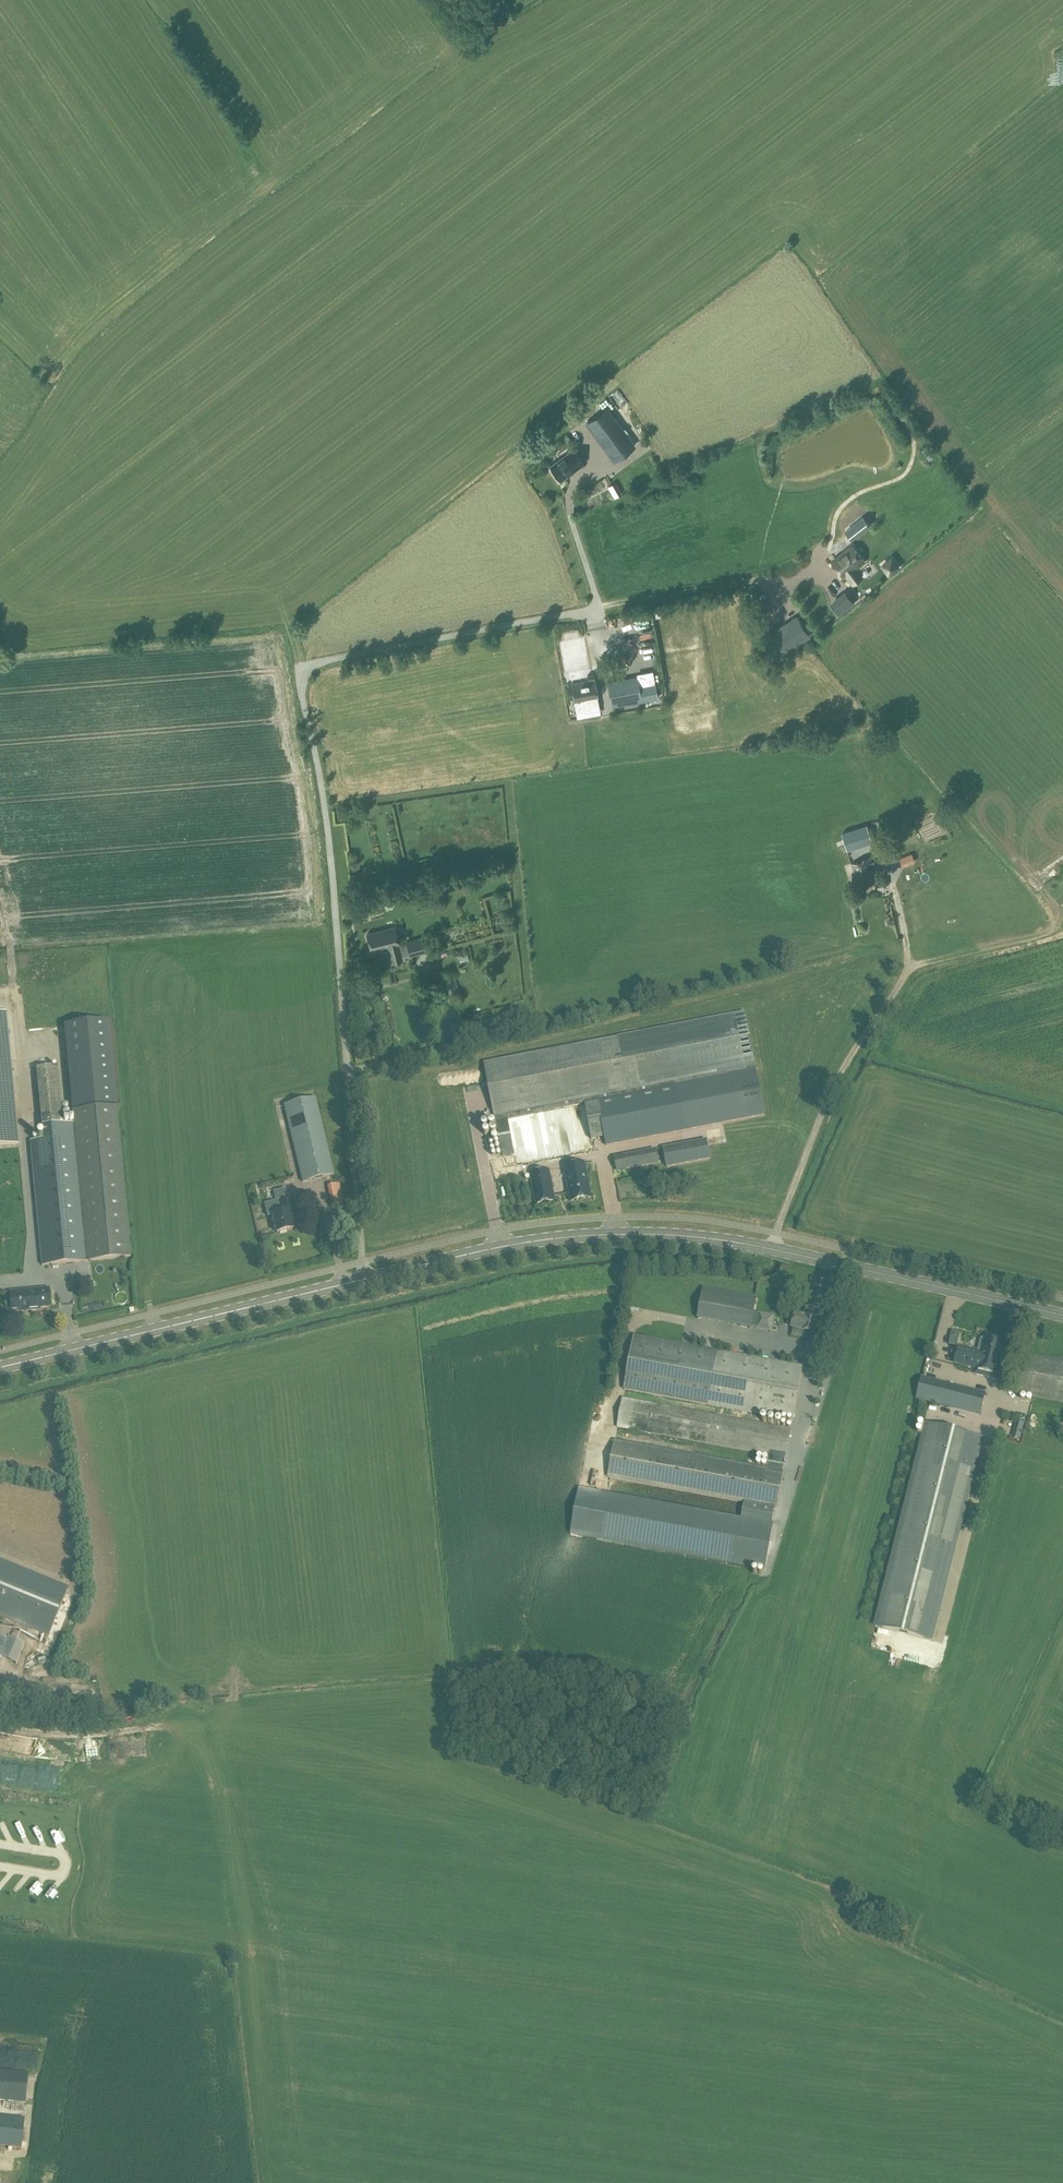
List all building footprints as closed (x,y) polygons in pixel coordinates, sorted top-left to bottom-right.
[(615,460),(634,446),(607,408),(587,422),(615,460)] [(560,481),(584,463),(574,449),(550,466),(560,481)] [(581,503),(606,484),(600,476),(575,494),(581,503)] [(864,517),(847,530),(855,541),(872,527),(864,517)] [(863,585),(856,576),(857,575),(853,570),(865,561),(852,546),(833,561),(845,576),(842,578),(846,584),(849,581),(856,590),(863,585)] [(899,567),(892,558),(883,565),(890,574),(899,567)] [(804,609),(812,603),(803,592),(795,597),(804,609)] [(854,603),(846,593),(833,604),(840,613),(854,603)] [(810,635),(798,616),(770,635),(782,654),(810,635)] [(586,680),(568,683),(572,703),(582,701),(583,710),(598,708),(596,698),(597,698),(594,679),(593,679),(592,673),(585,674),(586,680)] [(630,678),(608,682),(612,706),(630,703),(657,698),(655,685),(638,688),(636,677),(630,678)] [(873,843),(867,825),(842,833),(848,851),(873,843)] [(936,840),(917,840),(917,849),(936,848),(936,840)] [(894,858),(896,868),(910,865),(908,856),(894,858)] [(1047,863),(1051,873),(1062,868),(1062,856),(1047,863)] [(876,881),(875,877),(877,876),(873,862),(871,863),(870,859),(852,864),(860,887),(876,881)] [(407,943),(400,945),(395,927),(368,934),(372,951),(388,947),(392,962),(403,960),(400,951),(409,949),(411,955),(426,951),(423,938),(407,942),(407,943)] [(19,1144),(6,1012),(0,1013),(0,1146),(19,1144)] [(764,1116),(744,1012),(485,1063),(504,1157),(605,1137),(606,1146),(764,1116)] [(108,1022),(65,1026),(68,1060),(111,1055),(108,1022)] [(91,1077),(90,1065),(74,1065),(75,1077),(91,1077)] [(57,1066),(36,1068),(42,1126),(63,1124),(57,1066)] [(112,1097),(110,1088),(98,1090),(99,1099),(112,1097)] [(315,1098),(284,1106),(303,1182),(333,1175),(315,1098)] [(116,1107),(73,1111),(74,1123),(88,1261),(88,1262),(132,1258),(116,1107)] [(43,1140),(30,1141),(42,1266),(88,1261),(74,1123),(63,1124),(42,1126),(43,1140)] [(663,1148),(667,1167),(710,1159),(706,1140),(663,1148)] [(627,1170),(658,1164),(655,1150),(624,1156),(627,1170)] [(571,1202),(592,1198),(585,1163),(564,1167),(571,1202)] [(535,1205),(556,1201),(550,1169),(529,1173),(535,1205)] [(328,1186),(330,1194),(340,1192),(339,1184),(328,1186)] [(276,1202),(265,1205),(268,1217),(268,1216),(272,1215),(277,1234),(293,1230),(290,1215),(296,1214),(293,1200),(288,1201),(286,1189),(273,1192),(276,1202)] [(265,1212),(252,1214),(254,1235),(267,1233),(265,1212)] [(51,1307),(49,1289),(10,1292),(12,1311),(20,1310),(20,1312),(39,1311),(39,1308),(51,1307)] [(759,1328),(762,1314),(755,1313),(758,1298),(746,1295),(740,1325),(753,1328),(753,1326),(759,1328)] [(795,1314),(792,1328),(818,1335),(825,1303),(807,1299),(803,1316),(795,1314)] [(636,1334),(625,1389),(693,1401),(793,1421),(804,1367),(636,1334)] [(977,1367),(977,1370),(999,1375),(1006,1344),(982,1338),(980,1347),(982,1347),(981,1351),(960,1346),(956,1362),(977,1367)] [(1018,1395),(1062,1403),(1062,1360),(1025,1353),(1018,1395)] [(921,1379),(917,1398),(982,1415),(987,1395),(921,1379)] [(748,1505),(773,1511),(775,1511),(785,1458),(786,1459),(791,1430),(623,1399),(617,1427),(769,1455),(766,1470),(615,1440),(607,1478),(748,1505)] [(1013,1437),(1019,1439),(1023,1424),(1017,1423),(1013,1437)] [(984,1439),(928,1425),(877,1627),(933,1641),(984,1439)] [(770,1527),(773,1511),(748,1505),(744,1522),(580,1489),(571,1536),(751,1571),(763,1574),(772,1528),(770,1527)] [(49,1639),(69,1589),(0,1561),(0,1619),(49,1639)] [(27,2104),(31,2073),(0,2069),(0,2100),(27,2104)] [(21,2146),(25,2118),(0,2115),(0,2143),(21,2146)]
